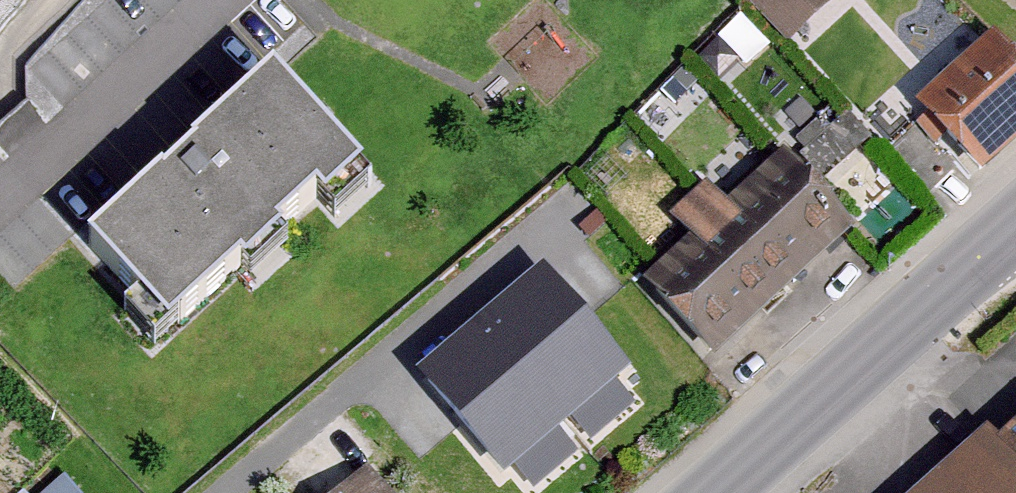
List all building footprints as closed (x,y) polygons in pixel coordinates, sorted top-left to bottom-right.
[(131,21),(112,0),(84,0),(21,59),(53,94),(131,21)] [(837,0),(752,0),(745,7),(785,49),(838,0),(837,0)] [(979,47),(901,114),(966,188),(1015,145),(1015,89),(979,47)] [(247,88),(65,255),(145,341),(327,175),(247,88)] [(842,236),(768,161),(631,294),(704,369),(842,236)] [(557,274),(490,335),(563,414),(630,353),(557,274)] [(496,476),(563,414),(490,335),(423,396),(496,476)] [(1015,492),(1015,426),(980,454),(1015,492)] [(980,454),(934,492),(1015,492),(980,454)] [(67,463),(33,492),(93,492),(67,463)] [(358,475),(338,492),(375,492),(358,475)]
